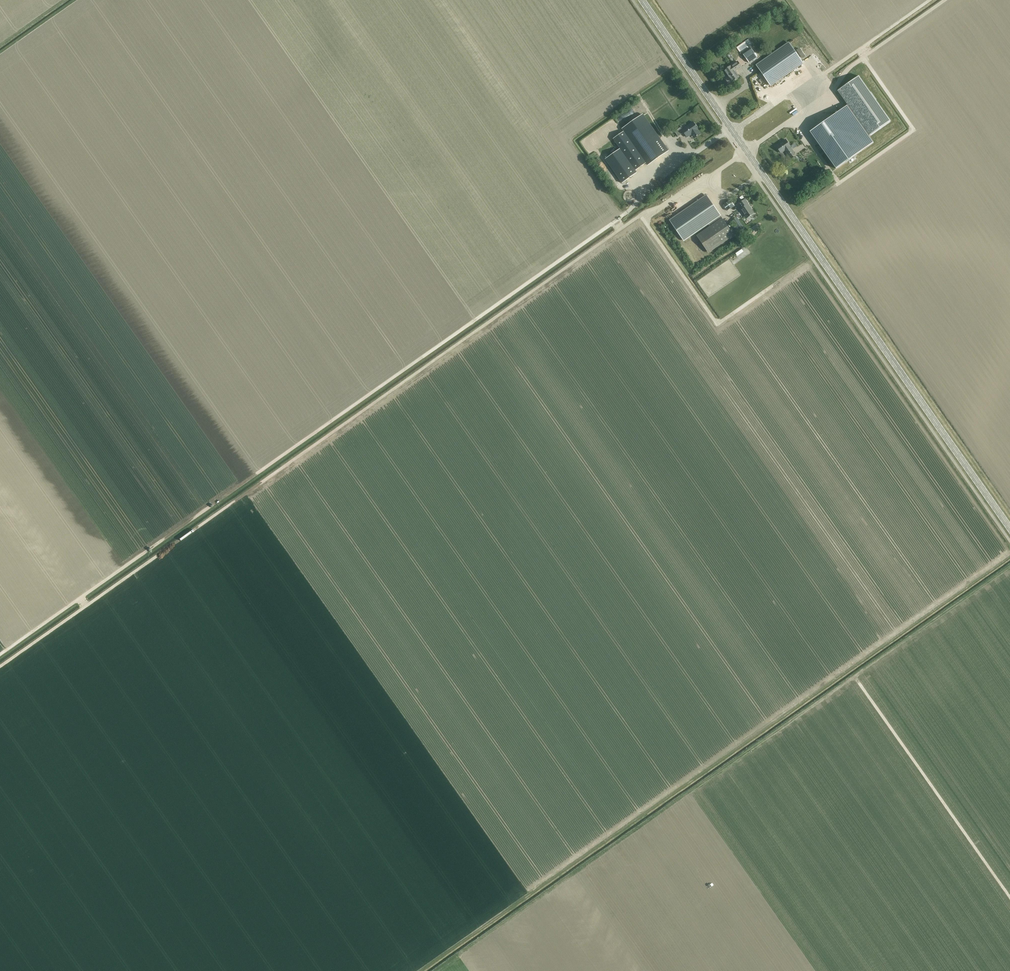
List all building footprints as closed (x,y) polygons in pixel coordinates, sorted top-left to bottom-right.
[(789,43),(757,65),(771,85),(803,63),(789,43)] [(747,56),(751,62),(759,56),(753,48),(749,51),(751,53),(747,56)] [(733,81),(739,77),(735,71),(741,66),(738,61),(732,66),(731,65),(724,70),(728,75),(733,81)] [(890,121),(859,76),(838,91),(870,136),(890,121)] [(862,150),(836,113),(811,131),(837,168),(862,150)] [(646,162),(648,165),(668,151),(643,115),(623,129),(624,131),(613,139),(620,149),(606,159),(622,183),(637,172),(635,170),(646,162)] [(696,137),(700,134),(698,130),(698,129),(693,122),(683,129),(682,126),(675,131),(678,137),(684,132),(687,137),(694,133),(696,137)] [(781,153),(785,150),(790,158),(794,155),(789,147),(791,146),(786,139),(776,146),(781,153)] [(670,220),(684,240),(708,224),(720,215),(706,195),(670,220)] [(750,216),(754,213),(748,204),(745,199),(738,204),(742,208),(740,209),(747,219),(748,218),(747,217),(750,215),(750,216)] [(734,206),(730,200),(723,205),(727,211),(734,206)] [(722,218),(720,215),(708,224),(710,227),(697,235),(709,253),(734,235),(722,218)]
